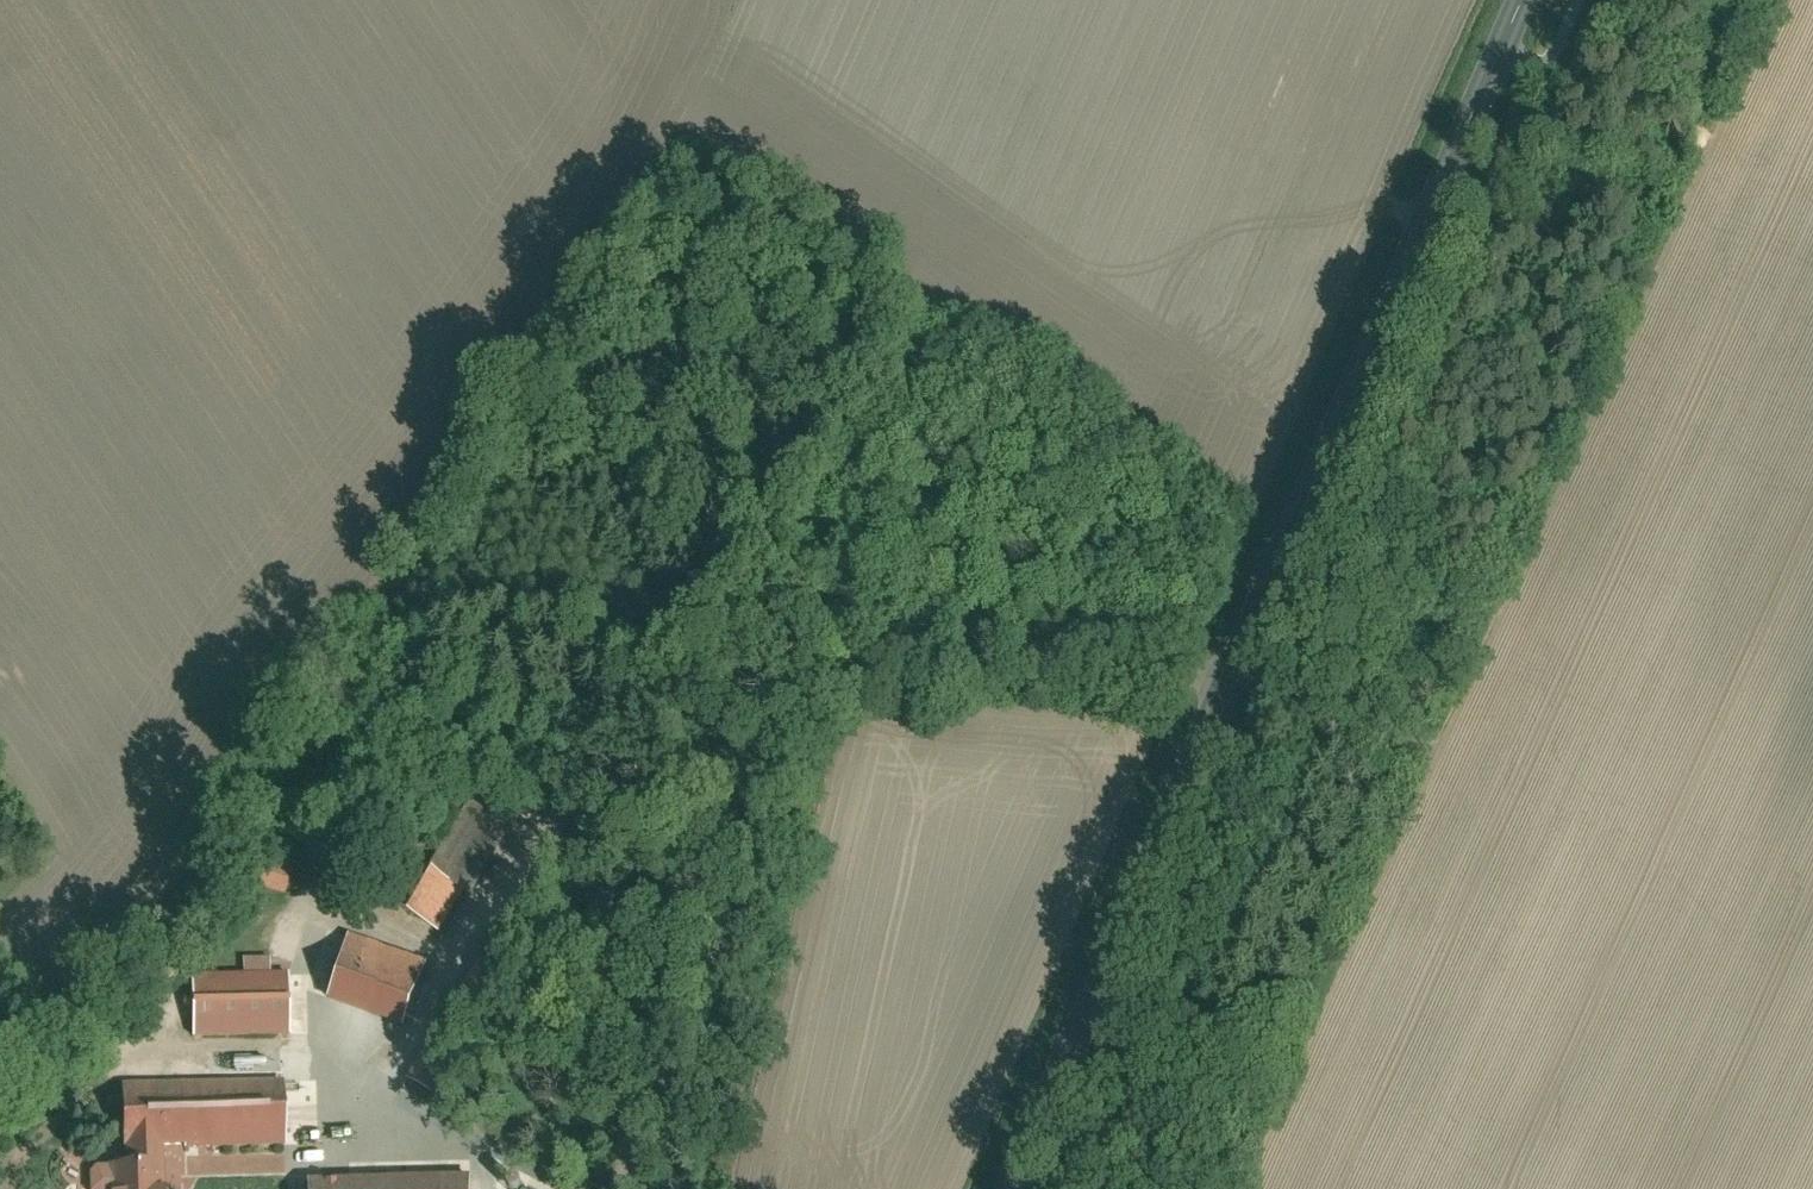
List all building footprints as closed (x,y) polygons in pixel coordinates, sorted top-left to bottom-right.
[(285,898),(293,872),(259,862),(250,887),(285,898)] [(418,866),(381,916),(432,954),(469,904),(418,866)] [(490,936),(485,933),(397,1089),(439,1113),(442,1108),(527,957),(490,936)] [(321,1012),(409,1035),(429,961),(341,938),(321,1012)] [(190,1020),(290,1023),(292,972),(192,970),(190,1020)] [(168,1165),(281,1165),(283,1097),(118,1102),(118,1176),(109,1176),(109,1188),(167,1188),(168,1165)] [(306,1180),(306,1188),(479,1188),(479,1177),(306,1180)]
